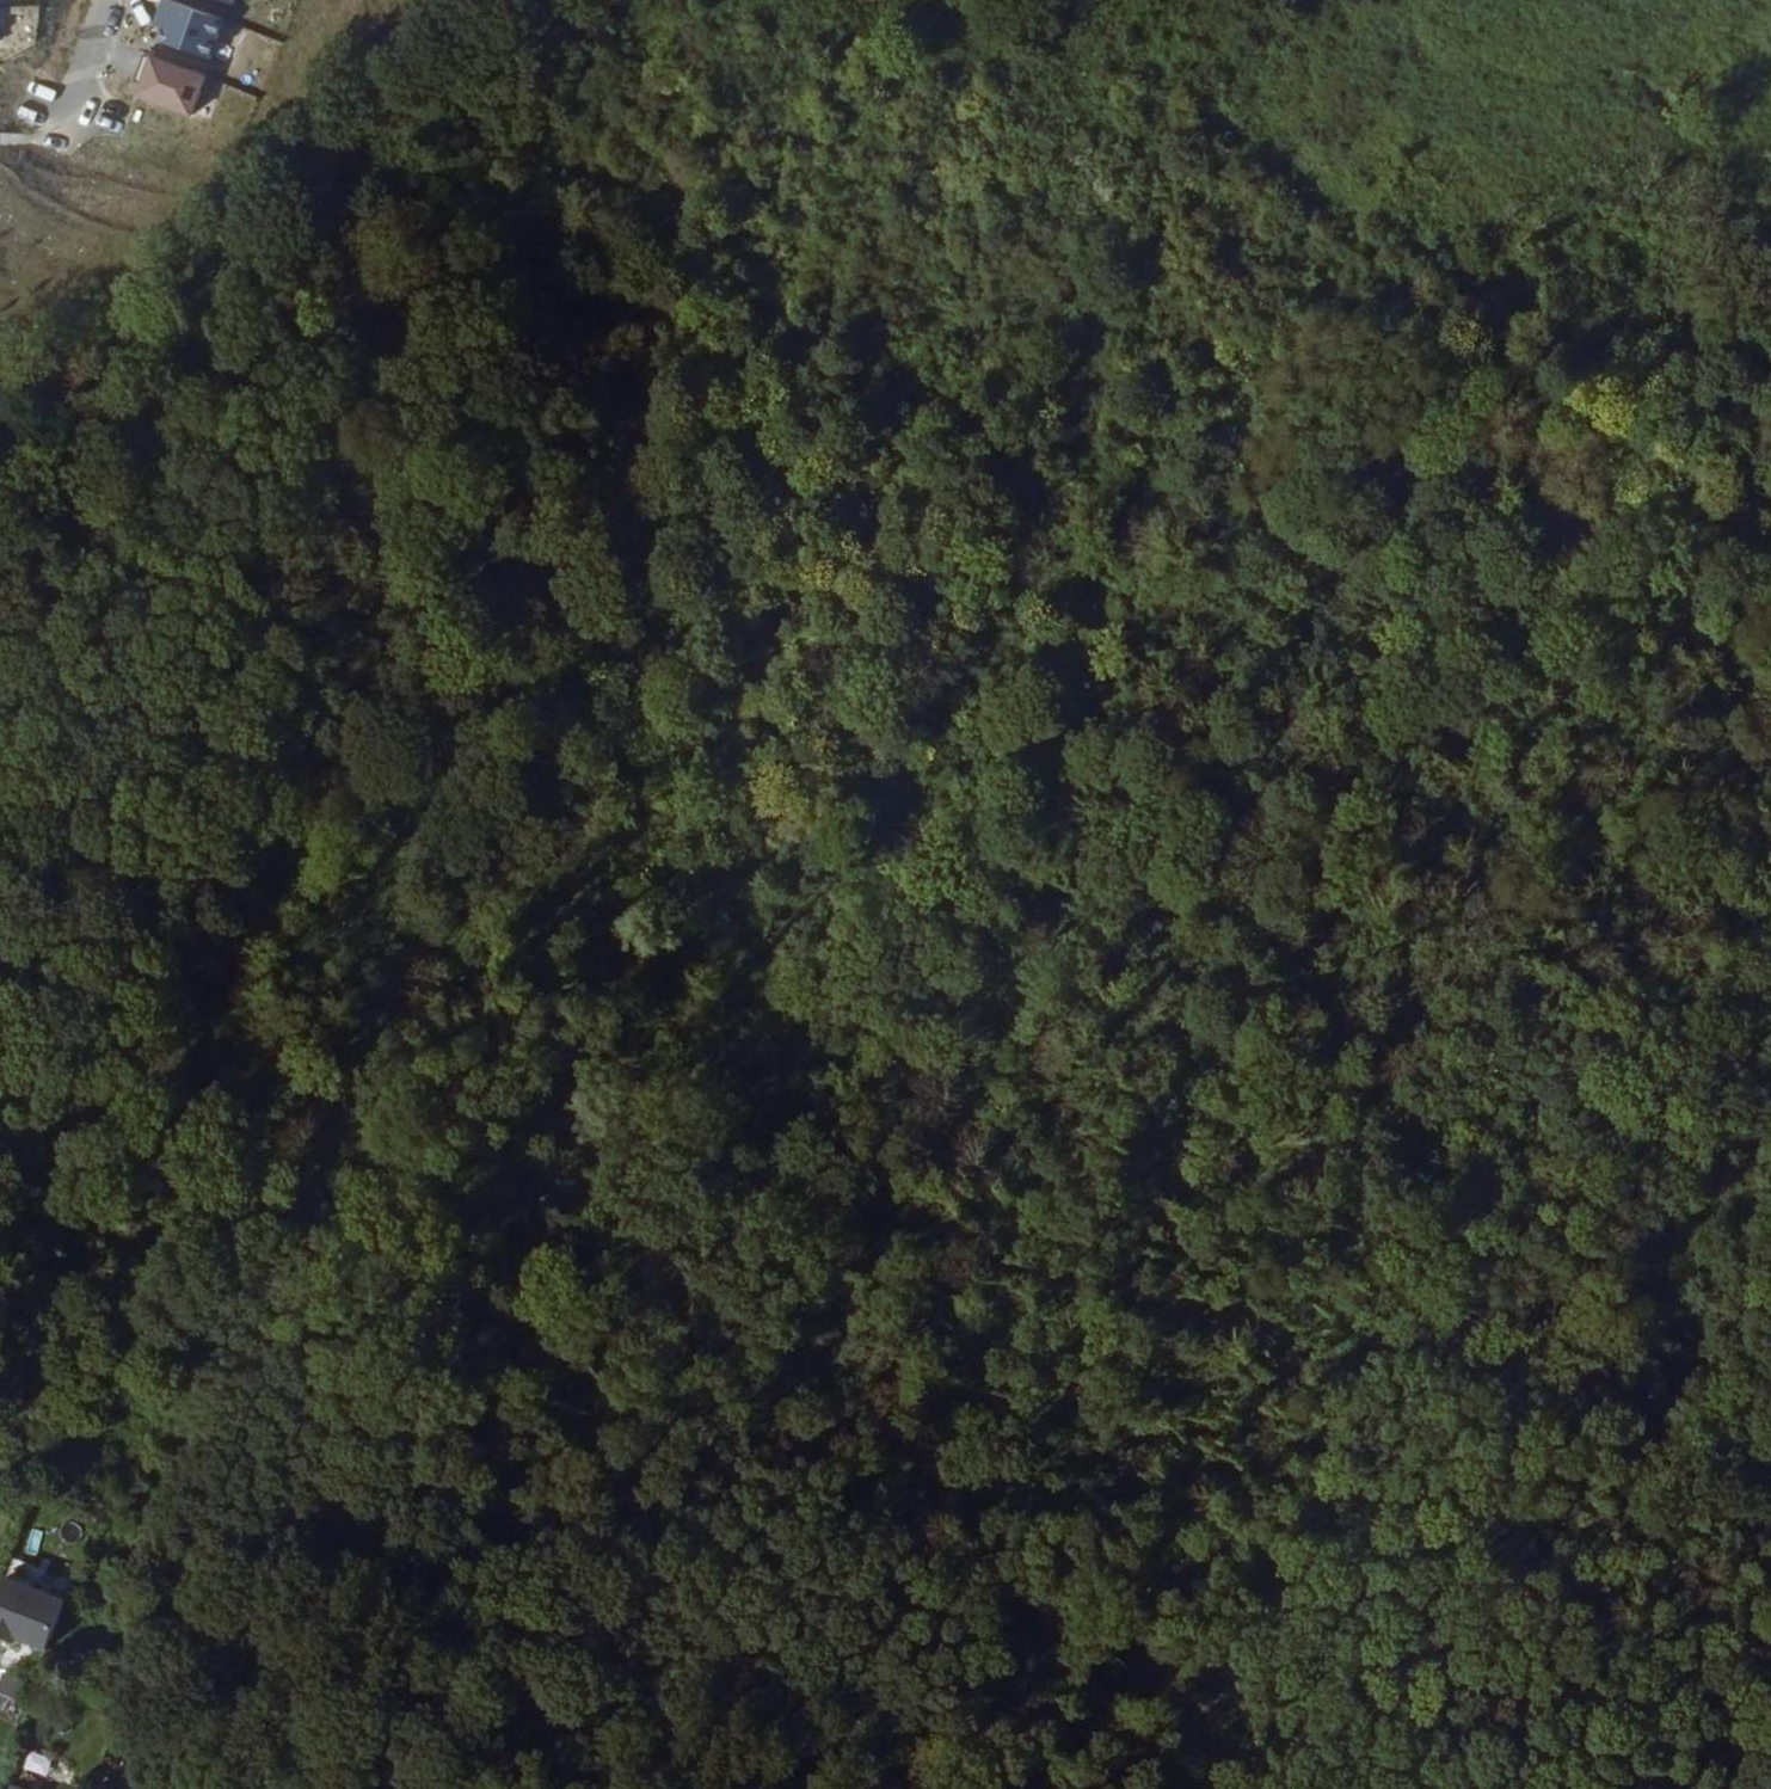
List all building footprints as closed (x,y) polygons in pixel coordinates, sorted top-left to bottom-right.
[(167,1),(155,36),(212,55),(223,20),(167,1)] [(133,95),(193,115),(206,75),(146,56),(133,95)] [(7,1574),(0,1592),(0,1633),(17,1640),(19,1633),(49,1645),(67,1595),(7,1574)] [(21,1765),(65,1786),(71,1770),(25,1753),(21,1765)] [(21,1765),(12,1788),(64,1788),(65,1786),(21,1765)]
